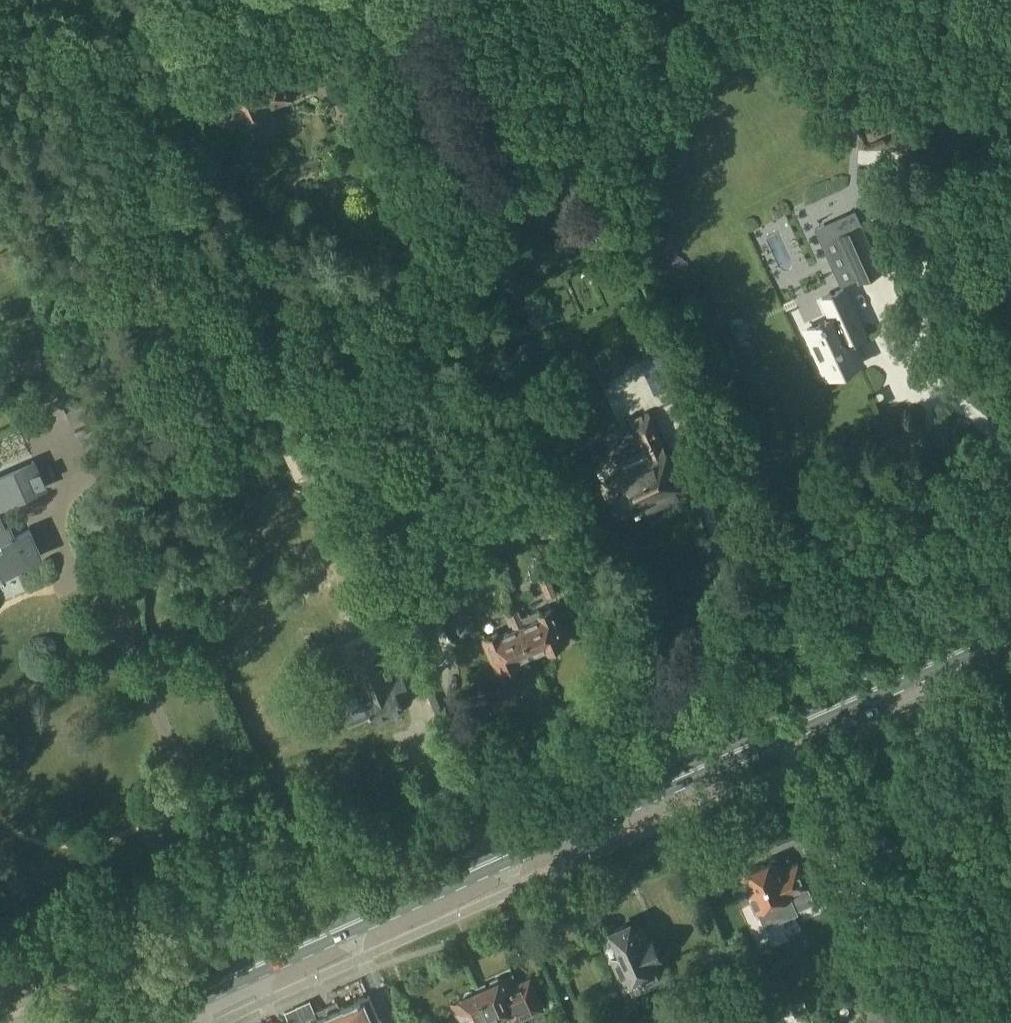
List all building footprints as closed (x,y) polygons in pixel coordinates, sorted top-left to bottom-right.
[(272,14),(275,23),(298,17),(294,8),(272,14)] [(211,104),(222,128),(248,117),(253,119),(261,115),(262,111),(292,98),(281,73),(211,104)] [(570,200),(576,215),(593,208),(586,193),(570,200)] [(859,280),(882,270),(861,225),(823,242),(842,284),(858,277),(859,280)] [(864,333),(844,288),(823,298),(832,318),(808,329),(828,373),(859,358),(850,340),(864,333)] [(633,422),(645,450),(596,472),(614,513),(624,509),(640,503),(643,510),(684,493),(649,415),(633,422)] [(298,417),(273,430),(295,481),(321,470),(298,417)] [(547,467),(549,467),(539,444),(536,445),(532,433),(520,438),(525,450),(536,475),(543,483),(552,479),(547,467)] [(539,444),(549,467),(555,464),(546,441),(539,444)] [(45,485),(33,460),(0,476),(0,507),(46,486),(45,485)] [(43,553),(32,529),(11,539),(0,517),(0,573),(43,553)] [(439,613),(437,607),(430,592),(418,597),(428,618),(439,613)] [(511,608),(531,654),(546,648),(548,651),(567,640),(553,606),(539,612),(537,610),(522,616),(517,605),(511,608)] [(496,662),(492,663),(497,673),(520,663),(519,660),(531,654),(511,608),(504,611),(510,624),(513,622),(515,627),(499,634),(498,631),(485,636),(496,662)] [(361,688),(334,699),(343,719),(345,718),(346,721),(347,722),(348,723),(349,724),(350,724),(351,724),(352,723),(373,714),(374,716),(389,710),(398,713),(401,704),(404,703),(399,692),(405,690),(410,687),(408,682),(402,669),(400,670),(392,653),(381,658),(378,651),(352,662),(363,687),(361,688)] [(776,858),(759,865),(741,873),(758,911),(795,895),(794,893),(809,887),(799,862),(781,870),(776,858)] [(633,990),(657,980),(653,971),(655,970),(650,959),(658,956),(651,939),(649,940),(643,925),(633,929),(630,923),(611,931),(620,952),(615,955),(628,984),(630,983),(633,990)] [(871,1022),(906,1022),(885,976),(855,989),(871,1022)] [(478,989),(493,1022),(506,1022),(522,1016),(542,1007),(538,998),(535,993),(529,980),(511,988),(506,977),(501,979),(498,977),(491,980),(490,983),(478,989)] [(752,997),(759,1013),(763,1022),(788,1011),(778,986),(752,997)] [(451,1001),(454,1007),(461,1022),(493,1022),(478,989),(475,990),(472,989),(465,992),(464,995),(460,997),(451,1001)] [(304,1022),(383,1022),(370,994),(341,1007),(338,1000),(315,1010),(318,1017),(304,1022)]
